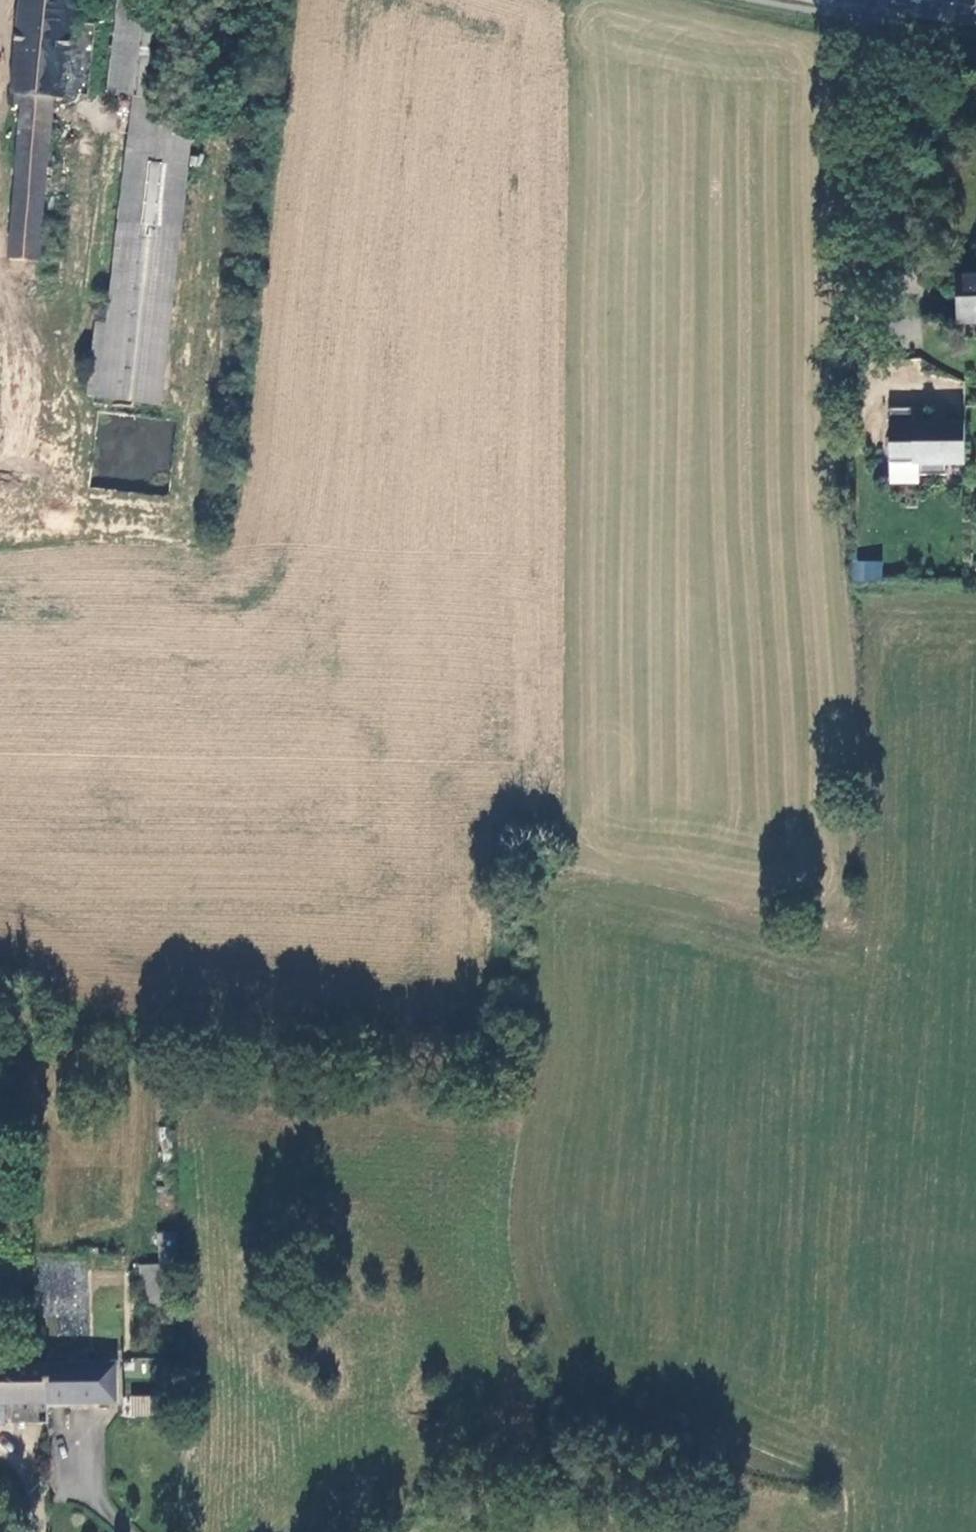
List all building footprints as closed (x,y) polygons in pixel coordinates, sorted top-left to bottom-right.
[(91,0),(41,0),(33,73),(44,74),(29,237),(58,237),(73,78),(84,79),(91,0)] [(187,84),(158,81),(150,145),(208,151),(215,87),(187,84)] [(179,390),(208,151),(150,145),(142,205),(136,204),(124,308),(115,382),(179,390)] [(956,276),(953,325),(975,326),(975,277),(956,276)] [(104,381),(115,382),(124,308),(113,306),(104,381)] [(888,412),(886,480),(961,482),(963,414),(888,412)] [(851,581),(881,581),(882,560),(851,560),(851,581)] [(152,1310),(151,1273),(129,1273),(129,1310),(152,1310)] [(112,1360),(48,1361),(49,1407),(112,1407),(112,1360)] [(48,1361),(0,1362),(0,1418),(3,1418),(3,1408),(11,1408),(49,1407),(48,1361)] [(152,1416),(151,1395),(127,1396),(128,1417),(152,1416)] [(49,1407),(11,1408),(12,1428),(49,1428),(49,1407)]
